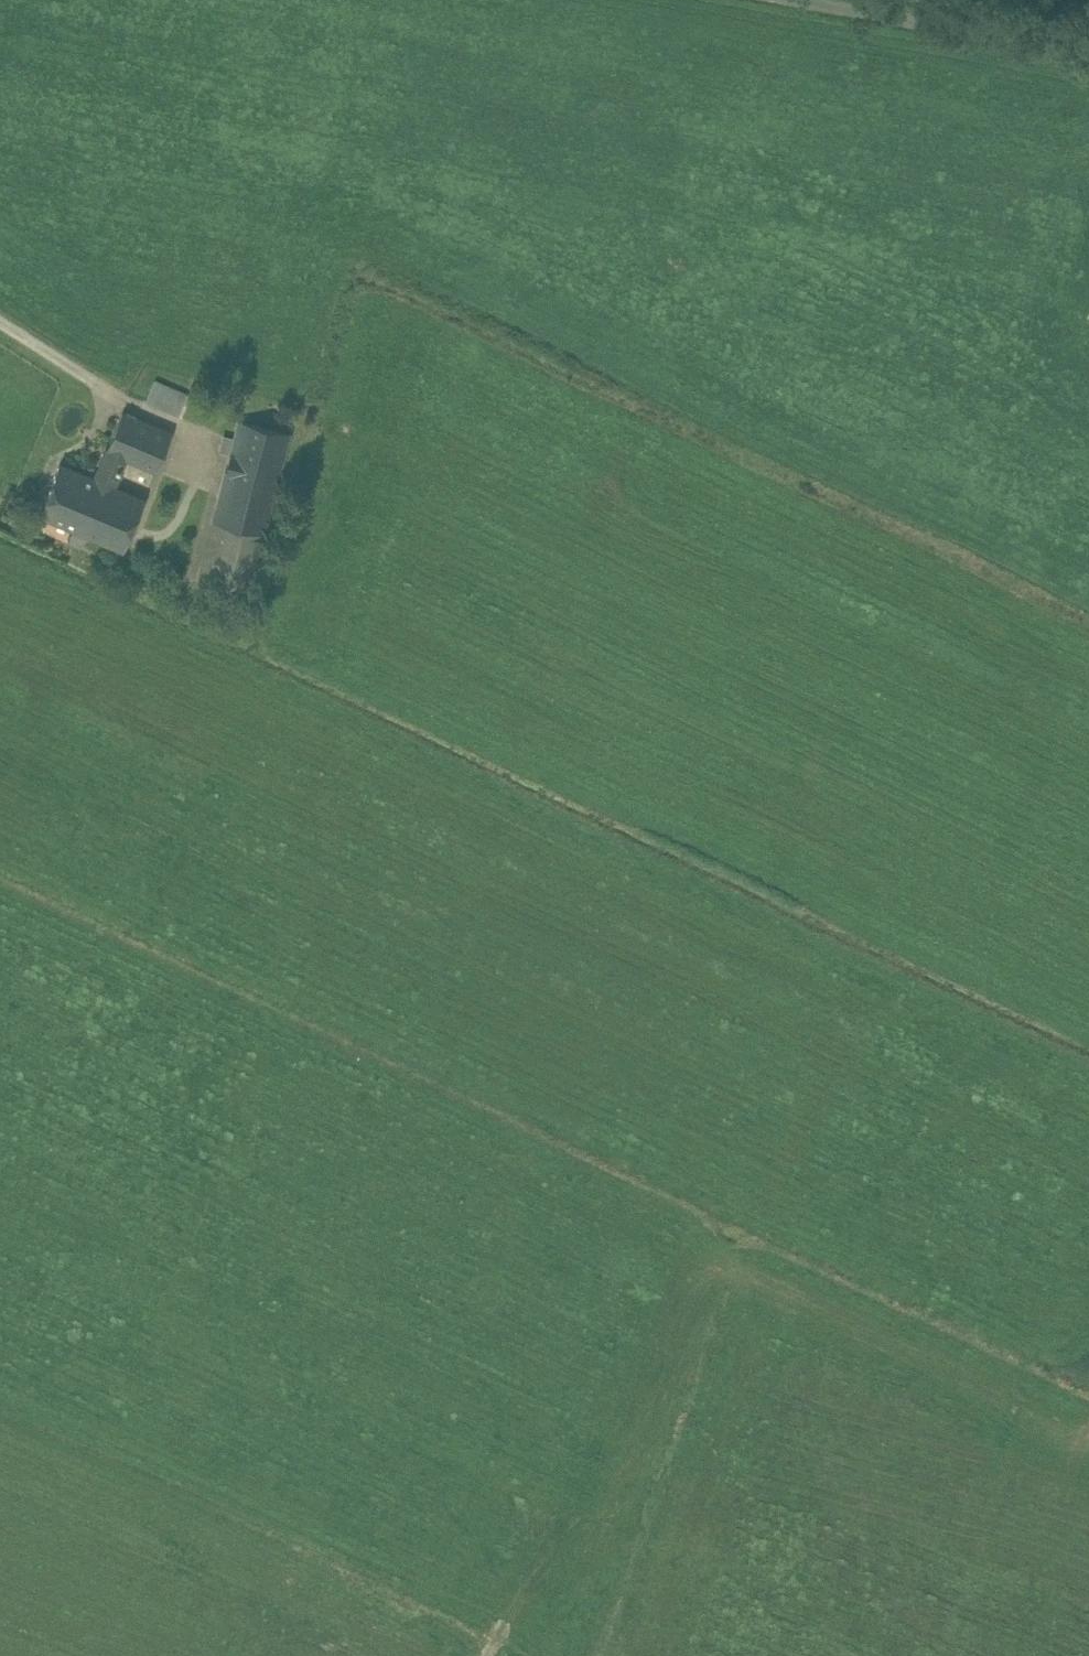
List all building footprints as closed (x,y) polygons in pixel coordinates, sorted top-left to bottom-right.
[(187,393),(155,379),(146,400),(178,414),(187,393)] [(171,431),(122,410),(95,476),(106,481),(114,484),(126,455),(156,468),(171,431)] [(238,419),(196,584),(247,597),(290,432),(238,419)] [(95,476),(60,461),(39,512),(73,527),(68,539),(80,544),(85,532),(106,481),(95,476)] [(106,481),(85,532),(123,548),(144,497),(114,484),(106,481)]
